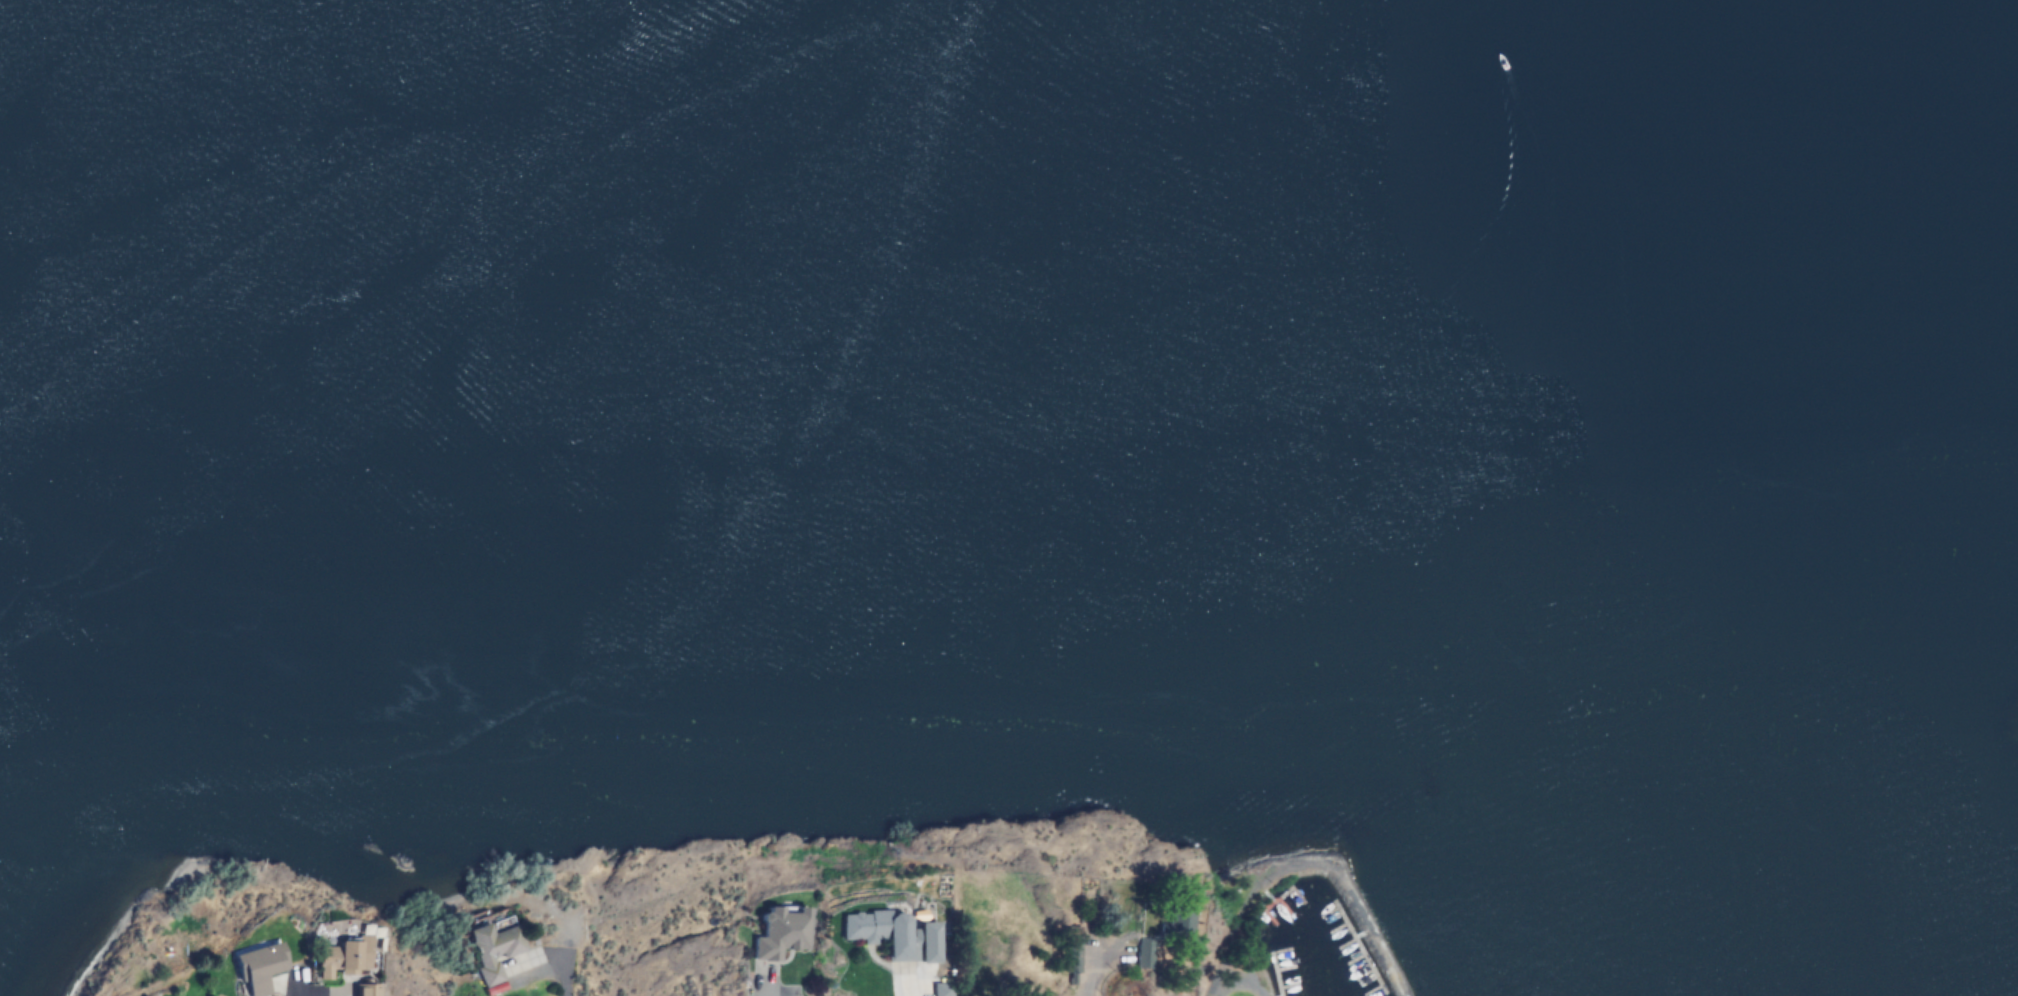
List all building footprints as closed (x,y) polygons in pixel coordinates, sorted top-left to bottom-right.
[(1156,942),(1187,943),(1187,907),(1163,907),(1163,939),(1140,938),(1139,970),(1156,970),(1156,942)] [(808,951),(807,908),(761,909),(761,939),(752,939),(752,962),(783,962),(783,951),(808,951)] [(842,942),(884,941),(884,964),(937,962),(936,924),(914,925),(914,929),(905,930),(904,913),(841,915),(842,942)] [(504,983),(497,962),(524,953),(515,925),(491,934),(488,925),(467,932),(485,989),(504,983)] [(316,948),(316,978),(364,977),(364,941),(333,942),(333,947),(316,948)] [(262,977),(286,970),(278,942),(232,955),(244,995),(267,995),(262,977)] [(376,988),(354,987),(354,995),(376,995),(376,988)]
